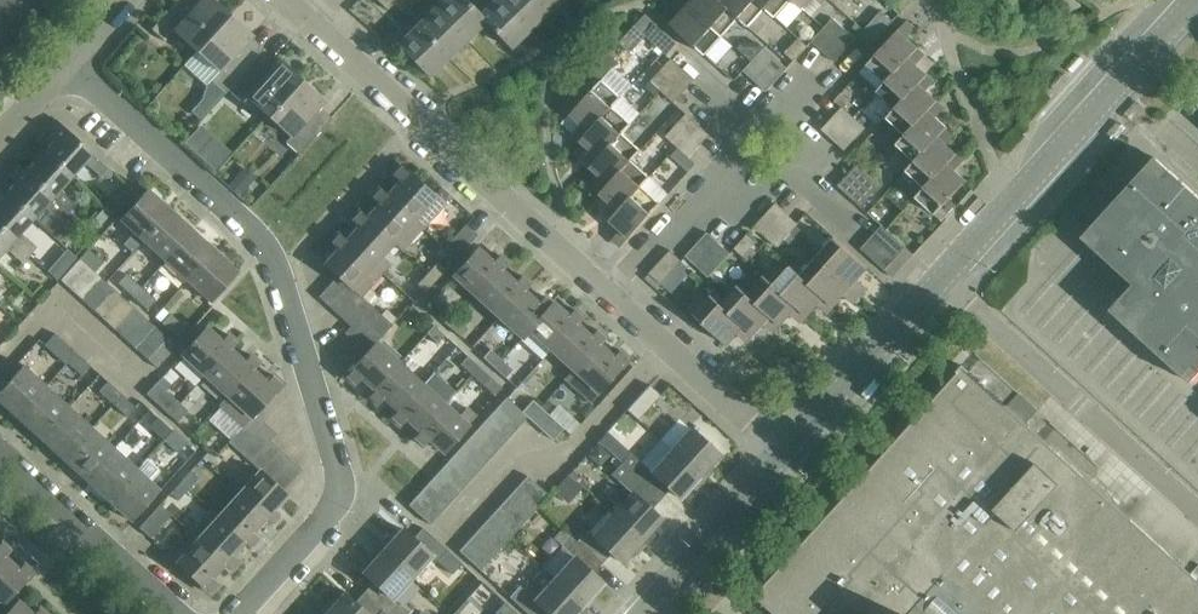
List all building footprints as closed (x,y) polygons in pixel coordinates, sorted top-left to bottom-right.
[(0,57),(57,0),(0,0),(0,58),(0,57)] [(198,52),(229,17),(210,0),(205,0),(198,7),(190,0),(181,0),(152,32),(166,44),(176,33),(198,52)] [(386,9),(396,0),(377,0),(386,9)] [(437,9),(467,40),(485,22),(486,22),(473,8),(466,0),(446,0),(437,9)] [(473,8),(486,22),(485,22),(510,49),(530,30),(500,0),(481,0),(473,8)] [(530,30),(548,12),(536,0),(500,0),(530,30)] [(548,12),(561,0),(536,0),(548,12)] [(683,0),(678,0),(673,5),(682,13),(672,25),(705,55),(722,36),(683,0)] [(722,36),(739,19),(718,0),(683,0),(722,36)] [(739,19),(748,27),(757,36),(768,25),(759,16),(765,9),(755,0),(718,0),(739,19)] [(765,9),(775,18),(792,0),(755,0),(765,9)] [(812,17),(827,0),(794,0),(812,17)] [(437,9),(418,27),(448,58),(467,40),(437,9)] [(860,35),(872,45),(893,21),(882,11),(860,35)] [(635,45),(657,19),(648,12),(627,38),(635,45)] [(225,94),(228,91),(254,62),(242,51),(253,39),(229,17),(198,52),(221,73),(212,83),(225,94)] [(812,42),(823,53),(844,29),(833,19),(812,42)] [(867,65),(887,83),(917,49),(906,38),(915,29),(907,22),(867,65)] [(645,36),(667,57),(678,44),(656,24),(645,36)] [(448,58),(418,27),(399,45),(428,77),(448,58)] [(844,29),(823,53),(834,63),(856,39),(844,29)] [(785,54),(793,62),(797,58),(807,47),(798,39),(785,54)] [(744,72),(756,82),(776,58),(765,48),(744,72)] [(878,92),(896,109),(928,75),(916,64),(925,55),(917,49),(887,83),(878,92)] [(247,98),(269,118),(301,82),(280,62),(275,67),(261,55),(254,62),(228,91),(242,104),(247,98)] [(776,58),(756,82),(767,92),(788,69),(776,58)] [(671,59),(661,70),(685,92),(695,80),(671,59)] [(636,114),(644,107),(627,91),(637,81),(620,64),(606,78),(627,98),(624,102),(636,114)] [(685,92),(661,70),(650,82),(674,104),(685,92)] [(887,118),(906,135),(937,102),(925,90),(934,80),(928,75),(896,109),(887,118)] [(576,136),(583,142),(613,108),(622,98),(603,81),(572,115),(585,127),(576,136)] [(301,82),(269,118),(291,138),(286,144),(300,156),(333,119),(321,109),(326,104),(301,82)] [(897,145),(915,161),(946,127),(935,117),(943,107),(937,102),(906,135),(897,145)] [(842,107),(831,118),(855,140),(866,129),(842,107)] [(586,163),(592,169),(623,135),(632,125),(613,108),(583,142),(595,153),(586,163)] [(687,114),(677,125),(700,146),(710,135),(687,114)] [(855,140),(831,118),(821,129),(841,147),(844,151),(855,140)] [(54,139),(44,151),(73,178),(85,165),(101,179),(110,169),(56,121),(46,132),(54,139)] [(700,146),(677,125),(665,138),(688,159),(700,146)] [(897,181),(916,198),(956,154),(944,143),(953,134),(946,127),(915,161),(897,181)] [(875,134),(865,147),(880,159),(890,146),(875,134)] [(595,189),(602,195),(633,160),(641,151),(623,135),(592,169),(604,180),(595,189)] [(44,151),(24,172),(69,214),(76,207),(60,193),(73,178),(44,151)] [(956,154),(916,198),(934,215),(966,180),(954,169),(963,160),(956,154)] [(606,216),(611,221),(642,187),(652,177),(633,160),(602,195),(615,206),(606,216)] [(859,164),(848,175),(872,195),(882,185),(859,164)] [(14,183),(4,194),(35,221),(46,208),(62,222),(69,214),(24,172),(16,165),(6,176),(14,183)] [(387,197),(423,229),(444,206),(433,195),(432,197),(411,177),(412,176),(402,166),(393,177),(400,183),(387,197)] [(1169,168),(1096,248),(1134,283),(1110,308),(1190,382),(1197,373),(1197,195),(1169,168)] [(872,195),(848,175),(838,186),(861,207),(872,195)] [(642,187),(611,221),(624,232),(615,243),(621,249),(661,205),(642,187)] [(368,220),(392,243),(402,252),(423,229),(387,197),(380,191),(372,200),(379,207),(368,220)] [(132,254),(143,242),(171,212),(149,192),(121,222),(133,234),(122,246),(132,254)] [(30,258),(38,250),(22,235),(35,221),(4,194),(0,198),(0,229),(30,258)] [(893,198),(876,206),(882,218),(899,211),(893,198)] [(754,227),(766,238),(787,215),(775,205),(754,227)] [(143,242),(165,262),(193,232),(171,212),(143,242)] [(347,243),(382,275),(390,265),(380,256),(392,243),(368,220),(360,213),(352,222),(360,229),(347,243)] [(787,215),(766,238),(776,247),(797,225),(787,215)] [(445,249),(456,259),(478,235),(467,225),(445,249)] [(881,227),(871,238),(895,259),(905,248),(881,227)] [(8,251),(24,265),(30,258),(0,229),(0,259),(8,251)] [(165,262),(186,282),(214,251),(193,232),(165,262)] [(687,257),(698,268),(720,245),(708,234),(687,257)] [(734,249),(744,257),(757,242),(748,235),(744,237),(734,249)] [(326,266),(338,277),(349,287),(360,297),(361,298),(382,275),(347,243),(340,236),(331,246),(338,253),(326,266)] [(834,238),(817,256),(861,296),(867,289),(858,281),(868,270),(834,238)] [(895,259),(871,238),(861,249),(885,271),(895,259)] [(720,245),(698,268),(709,277),(730,254),(720,245)] [(80,260),(94,273),(103,263),(89,250),(80,260)] [(214,251),(186,282),(209,303),(237,273),(214,251)] [(454,276),(476,297),(500,271),(507,264),(498,255),(490,264),(477,251),(454,276)] [(649,274),(662,285),(682,262),(670,251),(649,274)] [(817,256),(799,275),(834,307),(845,294),(854,303),(861,296),(817,256)] [(60,282),(71,291),(90,269),(80,260),(60,282)] [(438,263),(427,274),(435,281),(445,270),(438,263)] [(790,267),(773,285),(807,316),(819,304),(828,313),(834,307),(799,275),(790,267)] [(71,291),(82,301),(101,279),(90,269),(71,291)] [(476,297),(499,318),(523,291),(530,284),(521,276),(514,284),(500,271),(476,297)] [(119,284),(133,297),(142,287),(127,274),(119,284)] [(435,281),(427,274),(418,284),(425,291),(435,281)] [(764,276),(747,295),(781,325),(792,313),(802,322),(807,316),(773,285),(764,276)] [(319,298),(330,308),(349,287),(338,277),(319,298)] [(82,301),(92,311),(112,289),(101,279),(82,301)] [(738,286),(721,305),(755,336),(765,324),(774,332),(781,325),(747,295),(738,286)] [(142,287),(133,297),(148,310),(156,300),(142,287)] [(330,308),(341,318),(360,297),(349,287),(330,308)] [(92,311),(103,320),(122,298),(112,289),(92,311)] [(521,338),(529,330),(552,304),(544,296),(537,304),(523,291),(499,318),(521,338)] [(755,336),(721,305),(711,296),(694,314),(727,345),(739,333),(748,342),(755,336)] [(341,318),(351,327),(370,306),(361,298),(360,297),(341,318)] [(103,320),(114,330),(133,308),(122,298),(103,320)] [(529,330),(551,350),(575,324),(582,317),(573,309),(566,316),(552,304),(529,330)] [(344,336),(355,345),(381,316),(370,306),(351,327),(352,328),(344,336)] [(114,330),(125,340),(145,319),(133,308),(114,330)] [(438,316),(450,327),(457,319),(445,309),(438,316)] [(171,314),(162,323),(178,337),(186,327),(171,314)] [(362,377),(375,390),(398,365),(375,345),(392,326),(381,316),(355,345),(365,354),(345,376),(355,385),(362,377)] [(125,340),(136,350),(156,328),(145,319),(125,340)] [(457,319),(450,327),(460,337),(467,329),(457,319)] [(551,350),(574,371),(598,345),(605,338),(595,329),(588,337),(575,324),(551,350)] [(136,350),(146,359),(166,338),(156,328),(136,350)] [(183,355),(206,376),(228,351),(236,342),(227,335),(220,343),(205,330),(183,355)] [(66,367),(68,365),(76,356),(55,337),(45,348),(66,367)] [(166,338),(146,359),(158,370),(177,348),(166,338)] [(574,371),(565,380),(589,403),(599,393),(599,390),(620,367),(622,367),(629,360),(618,350),(611,358),(598,345),(574,371)] [(463,352),(457,347),(445,360),(451,365),(463,352)] [(483,358),(494,368),(502,360),(491,350),(483,358)] [(206,376),(228,396),(251,371),(258,363),(250,355),(243,363),(228,351),(206,376)] [(90,368),(76,356),(68,365),(81,378),(90,368)] [(460,365),(472,375),(479,367),(468,356),(460,365)] [(502,360),(494,368),(506,378),(513,370),(502,360)] [(384,399),(397,411),(420,386),(398,365),(375,390),(368,398),(377,406),(384,399)] [(479,367),(472,375),(495,396),(502,387),(479,367)] [(964,367),(756,596),(776,613),(1197,613),(1197,581),(964,367)] [(17,420),(46,388),(25,368),(0,395),(0,404),(17,420)] [(222,408),(210,422),(231,441),(229,444),(239,453),(265,424),(254,414),(274,393),(276,393),(283,385),(272,376),(265,384),(251,371),(228,396),(229,397),(220,406),(222,408)] [(146,395),(149,398),(169,416),(180,404),(157,383),(146,395)] [(99,393),(113,406),(122,397),(107,384),(99,393)] [(649,385),(626,410),(637,420),(660,395),(649,385)] [(406,418),(421,431),(421,432),(443,407),(420,386),(397,411),(391,418),(399,426),(406,418)] [(17,420),(40,440),(69,409),(46,388),(17,420)] [(122,397),(113,406),(128,420),(137,411),(122,397)] [(527,420),(520,414),(505,400),(438,474),(432,481),(408,506),(430,525),(527,420)] [(532,401),(520,414),(527,420),(529,420),(540,409),(532,401)] [(177,423),(188,410),(180,404),(169,416),(177,423)] [(421,432),(421,431),(414,439),(422,447),(429,439),(443,452),(475,417),(466,409),(457,419),(443,407),(421,432)] [(40,440),(63,462),(92,430),(69,409),(40,440)] [(540,409),(529,420),(552,441),(562,429),(540,409)] [(149,427),(164,441),(173,431),(158,417),(149,427)] [(239,453),(250,463),(269,442),(276,433),(265,424),(239,453)] [(689,429),(670,449),(705,481),(708,477),(703,473),(718,456),(689,429)] [(63,462),(85,482),(114,450),(92,430),(63,462)] [(173,431),(164,441),(177,453),(175,455),(184,463),(195,451),(173,431)] [(222,436),(209,450),(215,456),(229,442),(222,436)] [(628,454),(620,463),(660,500),(670,489),(680,498),(695,482),(700,486),(705,481),(670,449),(668,451),(657,441),(637,462),(628,454)] [(250,463),(260,472),(280,451),(269,442),(250,463)] [(85,482),(108,503),(137,471),(114,450),(85,482)] [(260,472),(261,473),(272,482),(291,461),(280,451),(260,472)] [(137,471),(108,503),(132,524),(161,493),(148,481),(154,474),(154,467),(147,460),(137,471)] [(291,461),(272,482),(283,492),(302,470),(291,461)] [(632,493),(612,514),(646,546),(650,541),(645,536),(661,519),(651,509),(660,500),(620,463),(611,473),(632,493)] [(597,495),(584,495),(584,471),(563,470),(563,500),(585,501),(584,520),(597,521),(597,495)] [(190,471),(179,484),(187,491),(199,478),(190,471)] [(261,473),(239,497),(265,520),(272,527),(281,517),(273,510),(287,496),(283,492),(272,482),(261,473)] [(459,551),(480,569),(547,496),(526,478),(459,551)] [(187,491),(179,484),(171,493),(179,500),(187,491)] [(239,497),(220,518),(219,519),(244,543),(245,542),(253,550),(261,541),(252,534),(265,520),(239,497)] [(140,530),(152,540),(172,517),(161,507),(140,530)] [(212,511),(191,534),(199,541),(198,542),(225,565),(232,572),(241,562),(233,555),(244,543),(219,519),(220,518),(212,511)] [(586,530),(576,541),(601,564),(611,553),(622,563),(637,545),(642,549),(646,546),(612,514),(592,536),(586,530)] [(382,542),(378,547),(412,578),(431,557),(451,576),(462,564),(423,528),(413,539),(403,530),(387,547),(382,542)] [(199,541),(191,534),(189,533),(167,557),(178,567),(179,566),(203,587),(201,589),(210,597),(220,586),(212,579),(225,565),(198,542),(199,541)] [(571,537),(543,569),(588,610),(592,605),(587,601),(603,584),(592,574),(601,564),(576,541),(571,537)] [(4,558),(11,550),(2,542),(0,544),(0,562),(4,558)] [(364,593),(388,613),(407,613),(392,600),(412,578),(378,547),(374,551),(379,556),(363,573),(374,582),(364,593)] [(0,562),(0,600),(4,603),(26,579),(27,580),(35,571),(24,562),(17,570),(4,558),(0,562)] [(543,569),(523,590),(519,587),(510,597),(529,613),(574,613),(578,610),(583,613),(584,613),(588,610),(543,569)] [(320,611),(323,613),(388,613),(364,593),(355,603),(345,594),(329,611),(325,606),(320,611)] [(18,603),(7,613),(30,613),(18,603)] [(505,603),(495,613),(496,613),(517,613),(505,603)]
